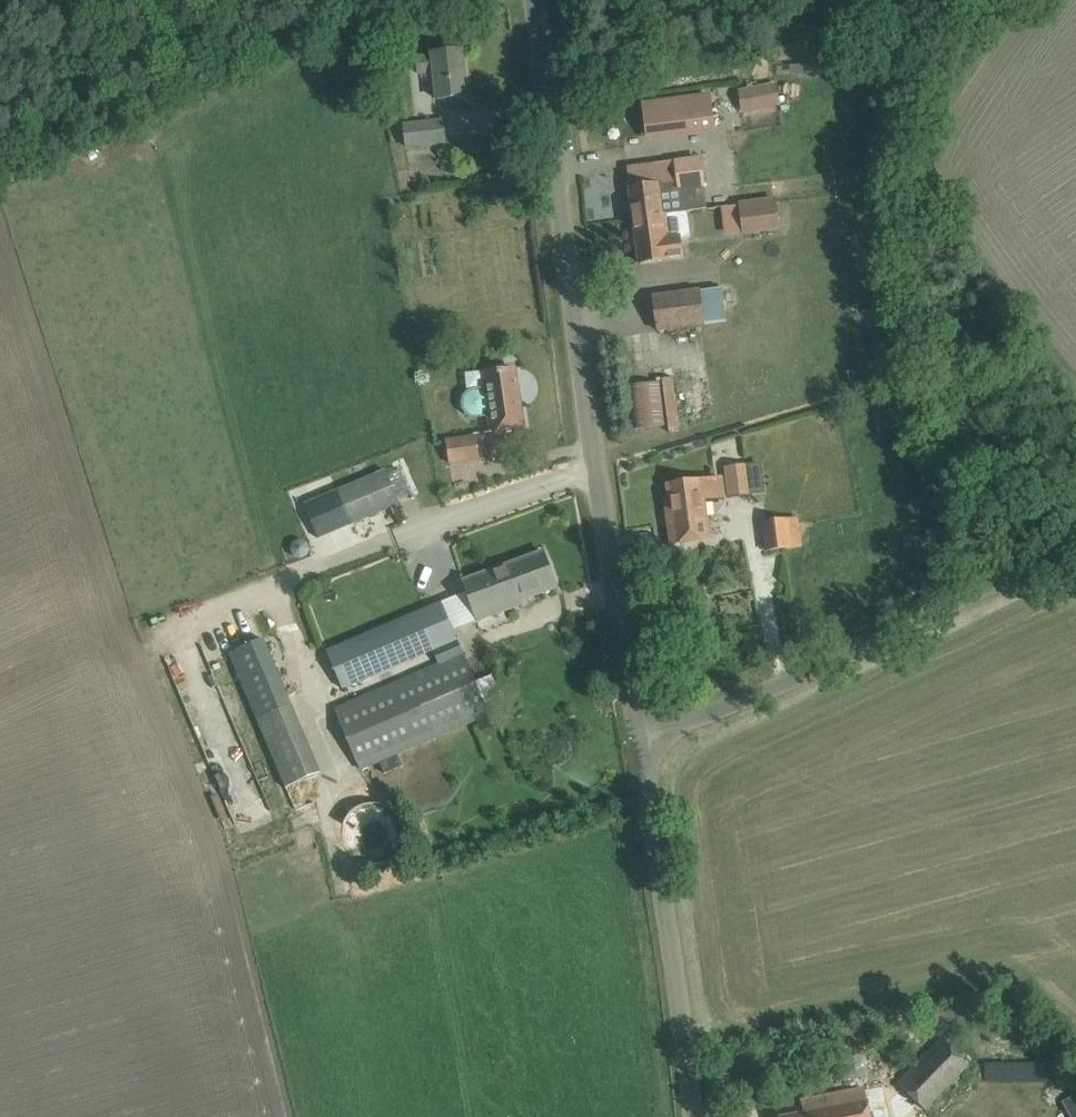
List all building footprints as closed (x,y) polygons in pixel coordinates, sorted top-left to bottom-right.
[(462,49),(440,52),(432,53),(432,55),(417,57),(419,74),(434,72),(438,99),(468,96),(462,49)] [(771,83),(738,90),(742,109),(775,102),(771,83)] [(709,95),(643,104),(648,138),(713,130),(709,95)] [(446,142),(443,120),(404,125),(407,147),(446,142)] [(677,161),(627,168),(634,218),(687,211),(707,209),(704,190),(706,190),(702,158),(677,162),(677,161)] [(777,204),(740,209),(744,240),(781,235),(777,204)] [(687,211),(634,218),(640,264),(668,260),(683,258),(681,240),(691,238),(687,211)] [(699,290),(654,296),(658,330),(703,324),(728,320),(723,287),(699,290)] [(476,418),(487,417),(490,431),(492,431),(493,434),(523,429),(514,370),(487,374),(489,386),(474,389),(471,389),(469,390),(468,391),(466,393),(465,394),(463,397),(462,401),(462,403),(462,406),(462,408),(463,410),(464,411),(466,413),(467,414),(469,416),(471,417),(474,418),(476,418)] [(632,382),(634,431),(679,429),(677,380),(632,382)] [(475,436),(447,439),(449,465),(478,461),(475,436)] [(752,494),(747,464),(723,468),(728,498),(752,494)] [(385,471),(304,505),(318,538),(399,503),(398,500),(410,495),(400,471),(387,476),(385,471)] [(724,496),(722,478),(669,485),(672,511),(667,512),(671,544),(708,539),(703,499),(724,496)] [(766,553),(801,547),(797,517),(761,522),(766,553)] [(522,604),(521,601),(557,587),(544,552),(464,581),(478,621),(522,604)] [(343,689),(457,640),(441,603),(327,652),(343,689)] [(290,705),(271,660),(263,639),(230,653),(257,719),(286,788),(320,773),(290,705)] [(489,714),(464,655),(335,709),(361,769),(489,714)] [(348,818),(344,827),(343,835),(344,845),(350,855),(358,862),(368,866),(377,866),(386,864),(394,858),(400,850),(404,839),(403,829),(399,820),(394,813),(386,808),(376,805),(365,806),(355,811),(348,818)] [(924,1111),(969,1065),(944,1041),(900,1085),(924,1111)] [(823,1097),(801,1101),(804,1114),(790,1116),(870,1116),(864,1089),(823,1097)]
